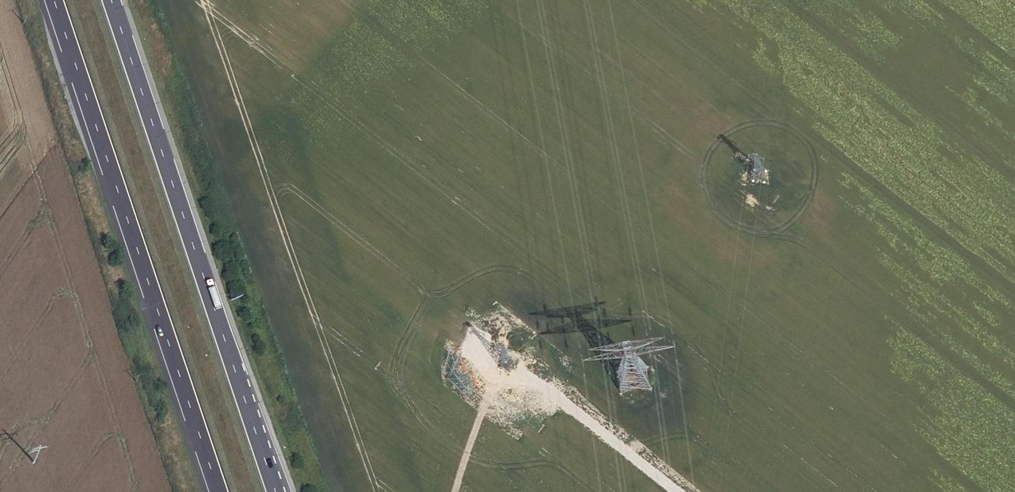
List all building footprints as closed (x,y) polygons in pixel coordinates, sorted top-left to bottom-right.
[(761,192),(749,193),(751,204),(762,204),(761,192)]
